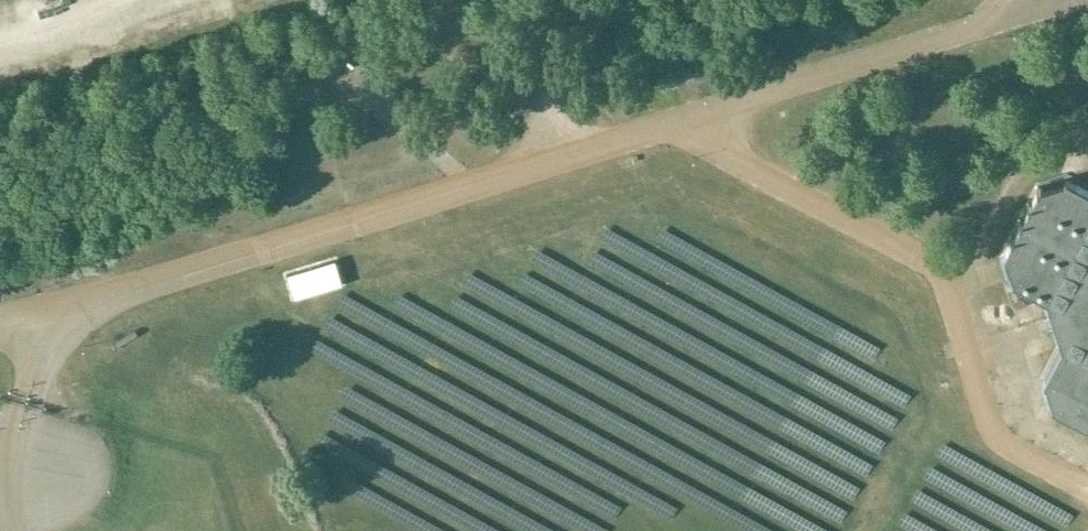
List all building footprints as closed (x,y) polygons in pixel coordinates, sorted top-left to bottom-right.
[(1065,178),(1064,180),(1042,188),(1040,186),(1004,255),(1013,278),(1012,280),(1047,299),(1062,346),(1043,381),(1051,385),(1055,399),(1051,407),(1087,426),(1087,190),(1065,178)]
